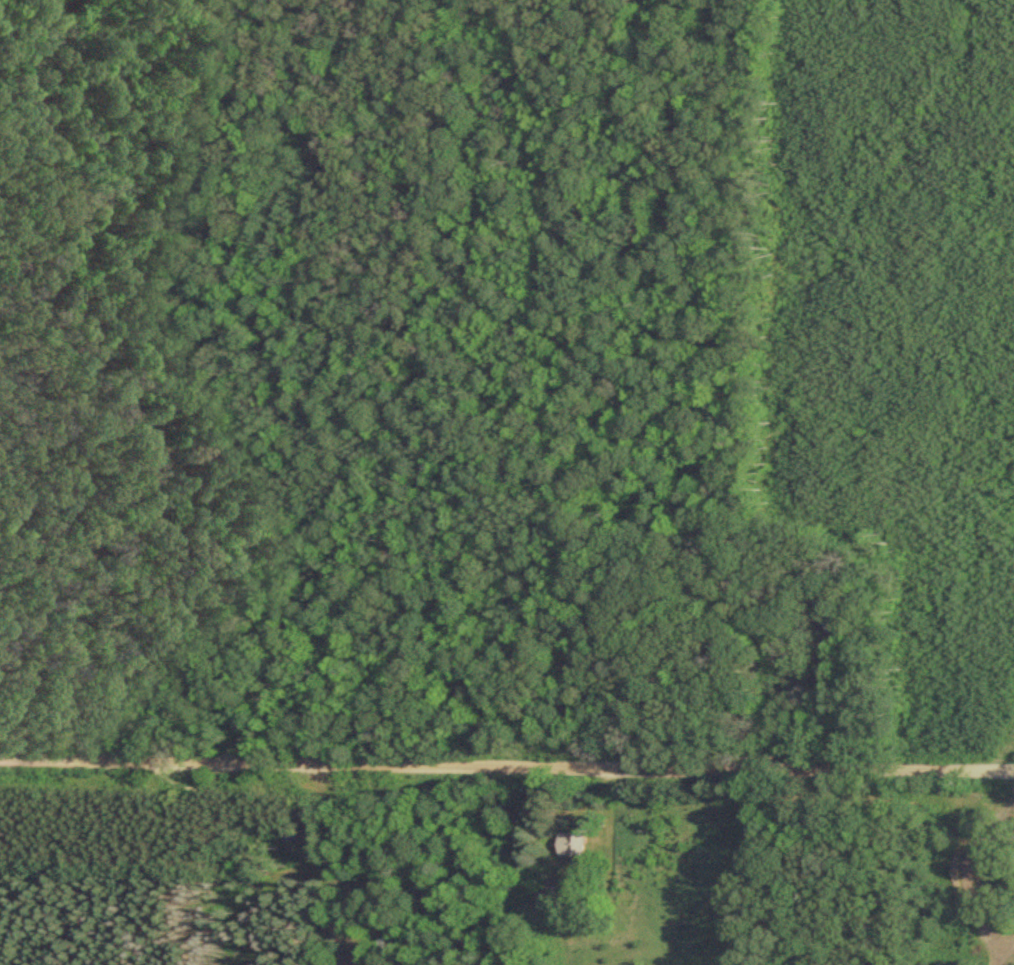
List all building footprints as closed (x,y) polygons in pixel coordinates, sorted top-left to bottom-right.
[(578,834),(556,834),(556,863),(578,863),(578,834)]
